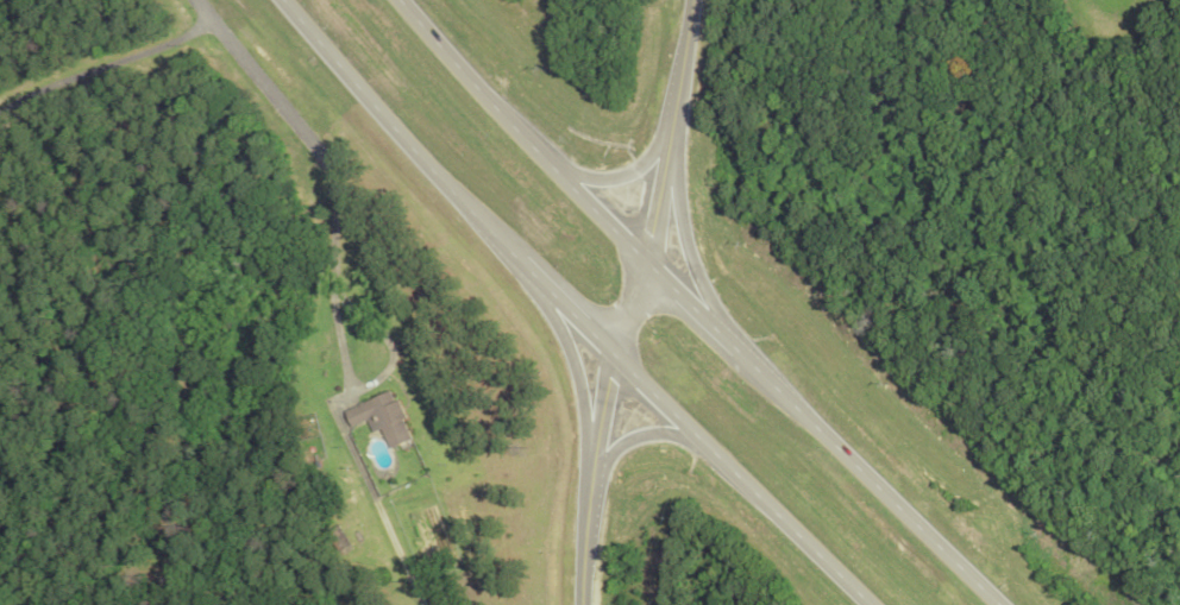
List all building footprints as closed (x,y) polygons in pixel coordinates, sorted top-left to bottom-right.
[(345,411),(352,429),(369,423),(374,435),(385,430),(389,439),(409,431),(394,392),(345,411)]
